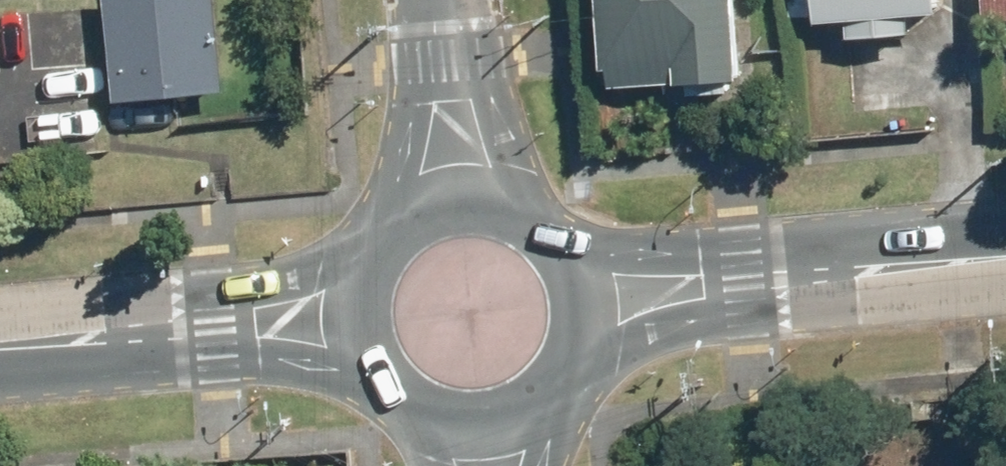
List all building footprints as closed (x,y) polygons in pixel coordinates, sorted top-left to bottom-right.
[(220,0),(106,0),(115,103),(229,92),(220,0)] [(608,91),(748,82),(743,0),(602,0),(608,91)] [(821,24),(851,21),(853,40),(915,35),(913,14),(945,12),(944,0),(819,0),(821,24)] [(990,22),(1005,20),(1005,0),(988,0),(990,22)]
